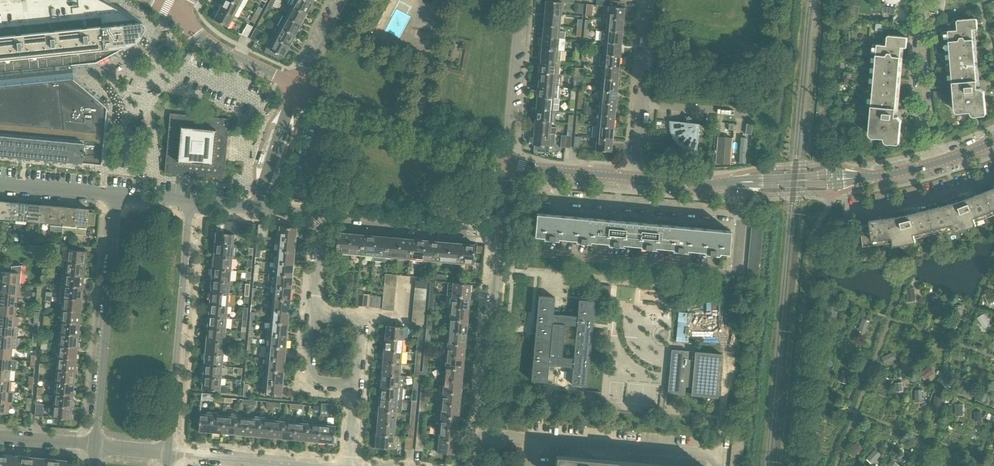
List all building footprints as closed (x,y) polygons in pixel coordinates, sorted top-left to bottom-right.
[(2,36),(10,35),(27,34),(28,34),(35,33),(42,32),(43,32),(60,30),(61,30),(68,30),(75,29),(76,29),(93,27),(95,27),(100,26),(101,26),(102,33),(102,37),(105,58),(110,55),(111,55),(124,48),(125,47),(125,48),(135,42),(138,41),(139,40),(140,38),(140,37),(144,30),(145,29),(145,28),(145,27),(145,26),(145,25),(144,25),(144,24),(143,23),(142,23),(142,22),(138,20),(138,21),(137,20),(121,11),(121,12),(120,11),(104,2),(103,2),(100,0),(0,0),(0,36),(2,36)] [(219,9),(233,17),(233,16),(236,18),(237,17),(234,15),(239,6),(228,0),(224,0),(222,5),(221,4),(219,9)] [(291,7),(306,14),(309,7),(310,8),(312,4),(305,0),(289,0),(287,4),(292,7),(291,7)] [(544,8),(544,13),(560,14),(561,2),(549,1),(545,0),(545,1),(546,1),(545,8),(544,8)] [(608,6),(607,18),(624,20),(624,15),(623,15),(624,8),(620,7),(621,1),(609,0),(608,6)] [(860,1),(853,0),(851,0),(849,18),(858,19),(860,1)] [(883,1),(881,13),(874,12),(873,18),(890,21),(893,6),(894,6),(895,6),(896,5),(897,3),(898,2),(899,2),(899,1),(900,1),(900,0),(883,0),(883,1)] [(291,7),(286,17),(301,25),(303,21),(302,21),(306,14),(291,7)] [(233,17),(219,9),(217,12),(217,13),(214,19),(213,19),(228,27),(233,17)] [(544,17),(543,25),(559,26),(560,14),(544,13),(544,17)] [(277,26),(280,28),(294,35),(298,28),(299,29),(301,25),(286,17),(283,15),(277,26)] [(607,18),(606,30),(622,32),(623,24),(624,20),(607,18)] [(978,29),(977,20),(977,19),(976,19),(976,18),(975,18),(958,20),(957,20),(957,21),(957,22),(957,30),(948,31),(953,87),(953,90),(955,108),(955,110),(956,112),(958,112),(960,113),(962,112),(970,111),(970,112),(970,113),(971,114),(972,115),(973,116),(974,116),(975,116),(976,116),(978,116),(984,115),(985,115),(985,114),(986,114),(986,113),(984,91),(980,88),(977,88),(977,87),(977,80),(972,29),(978,29)] [(241,35),(242,35),(247,37),(252,27),(247,24),(241,35)] [(542,32),(542,37),(558,38),(564,39),(565,31),(559,31),(559,26),(543,25),(543,32),(542,32)] [(5,71),(22,69),(38,68),(44,67),(53,66),(56,66),(57,66),(61,65),(64,65),(65,65),(72,64),(72,65),(76,65),(96,63),(105,58),(102,37),(102,33),(101,26),(100,26),(95,27),(93,27),(76,29),(75,29),(68,30),(61,30),(60,30),(43,32),(42,32),(35,33),(28,34),(27,34),(10,35),(2,36),(0,36),(0,72),(5,71)] [(250,39),(255,42),(260,31),(255,28),(250,39)] [(280,28),(275,38),(289,46),(292,42),(291,42),(294,35),(280,28)] [(606,30),(605,42),(621,44),(622,40),(621,39),(622,32),(606,30)] [(895,116),(898,86),(901,47),(907,47),(907,39),(907,38),(907,37),(906,37),(905,37),(889,35),(888,35),(888,36),(887,36),(887,37),(886,45),(877,44),(875,65),(874,76),(873,85),(872,95),(871,108),(869,132),(869,134),(870,136),(872,137),(874,137),(876,137),(884,138),(884,139),(884,140),(885,141),(885,142),(886,143),(887,143),(888,143),(889,143),(891,143),(897,144),(898,144),(899,143),(899,142),(901,120),(898,116),(895,116)] [(542,41),(541,49),(557,50),(564,51),(565,39),(558,38),(542,37),(541,41),(542,41)] [(289,46),(275,38),(273,42),(269,49),(283,57),(284,56),(283,56),(287,50),(289,46)] [(605,42),(604,54),(620,56),(620,48),(621,48),(621,44),(605,42)] [(540,56),(540,61),(556,62),(557,50),(541,49),(541,56),(540,56)] [(604,54),(603,66),(619,68),(620,63),(619,63),(620,56),(604,54)] [(540,65),(539,72),(543,73),(559,74),(560,62),(556,62),(540,61),(539,65),(540,65)] [(2,87),(24,85),(52,82),(52,85),(57,89),(60,89),(64,129),(69,130),(75,130),(79,130),(92,132),(103,133),(104,133),(105,133),(106,117),(106,116),(107,109),(107,108),(106,108),(106,107),(106,106),(105,106),(94,96),(93,96),(93,95),(81,86),(81,85),(81,86),(80,85),(73,79),(73,78),(73,76),(72,72),(72,68),(72,65),(72,64),(65,65),(64,65),(61,65),(57,66),(56,66),(53,66),(44,67),(38,68),(22,69),(5,71),(0,72),(0,87),(2,87)] [(596,78),(602,78),(617,79),(618,72),(619,72),(619,68),(603,66),(600,66),(599,73),(597,72),(596,78)] [(538,80),(537,85),(543,85),(554,86),(554,82),(560,82),(561,75),(559,74),(543,73),(539,72),(539,80),(538,80)] [(602,78),(601,90),(617,92),(618,87),(617,87),(617,79),(602,78)] [(4,156),(8,156),(13,157),(17,157),(22,157),(25,158),(30,158),(34,159),(39,159),(43,159),(48,160),(52,160),(57,161),(57,160),(61,161),(66,161),(72,162),(73,162),(78,162),(81,162),(81,163),(82,163),(97,164),(97,165),(102,165),(104,137),(105,133),(104,133),(103,133),(92,132),(79,130),(75,130),(69,130),(64,129),(60,89),(57,89),(52,85),(52,82),(24,85),(2,87),(0,87),(0,155),(4,156)] [(538,89),(537,97),(553,98),(554,86),(543,85),(537,85),(537,89),(538,89)] [(601,90),(600,102),(615,104),(616,96),(617,96),(617,92),(601,90)] [(536,104),(535,109),(552,110),(553,98),(537,97),(536,104)] [(600,102),(599,112),(598,114),(615,116),(615,111),(615,104),(600,102)] [(535,121),(551,122),(555,123),(556,111),(552,110),(535,109),(535,113),(536,113),(535,121)] [(170,113),(164,173),(224,178),(229,119),(193,115),(170,113)] [(598,114),(597,126),(613,128),(614,120),(615,120),(615,116),(598,114)] [(144,122),(137,124),(141,137),(149,134),(149,135),(149,136),(150,136),(150,135),(147,128),(148,128),(144,117),(143,117),(144,118),(145,121),(144,122)] [(687,122),(669,121),(670,130),(669,130),(669,131),(670,131),(673,139),(679,145),(679,146),(686,150),(686,151),(687,151),(687,150),(695,152),(695,153),(696,153),(698,135),(700,135),(703,134),(698,126),(699,123),(695,123),(689,118),(688,120),(687,122)] [(534,128),(533,132),(550,134),(555,134),(556,134),(557,127),(550,127),(551,122),(535,121),(534,128)] [(597,126),(596,138),(613,140),(613,135),(613,128),(597,126)] [(532,145),(549,146),(554,146),(555,134),(550,134),(533,132),(533,137),(533,144),(532,145)] [(713,154),(716,154),(715,162),(730,163),(731,154),(733,135),(718,133),(717,149),(714,149),(713,154)] [(740,160),(747,160),(749,135),(742,135),(740,160)] [(613,140),(596,138),(595,149),(595,150),(611,152),(611,151),(612,144),(613,140)] [(958,201),(957,202),(908,214),(899,216),(890,217),(870,220),(870,224),(860,226),(862,241),(857,242),(858,247),(893,242),(894,245),(901,244),(901,242),(908,241),(909,243),(916,241),(915,238),(954,229),(955,232),(962,230),(962,227),(969,225),(970,227),(977,225),(976,222),(993,215),(993,188),(958,201)] [(14,229),(17,203),(5,202),(3,221),(15,222),(14,229)] [(14,229),(26,230),(29,204),(17,203),(14,229)] [(29,204),(26,230),(27,223),(39,224),(41,205),(29,204)] [(53,206),(41,205),(39,224),(51,226),(53,206)] [(65,207),(53,206),(51,226),(63,227),(65,207)] [(63,227),(62,233),(74,234),(76,208),(65,207),(63,227)] [(88,209),(76,208),(74,234),(85,235),(86,226),(87,226),(87,224),(94,225),(95,213),(88,213),(88,209)] [(557,237),(566,238),(568,216),(543,214),(536,213),(535,225),(534,235),(535,235),(543,236),(543,238),(557,239),(557,237)] [(590,240),(599,241),(601,219),(568,216),(566,238),(575,239),(575,241),(589,242),(590,240)] [(622,243),(631,244),(633,222),(601,219),(599,241),(607,242),(607,244),(621,245),(622,243)] [(215,233),(214,239),(215,239),(215,244),(236,246),(236,245),(233,245),(234,234),(230,234),(224,233),(225,221),(219,221),(218,232),(216,232),(216,233),(215,233)] [(654,246),(663,247),(665,225),(633,222),(631,244),(640,245),(640,247),(654,248),(654,246)] [(257,237),(263,237),(267,238),(268,225),(258,224),(257,237)] [(686,249),(695,250),(697,228),(665,225),(663,247),(672,248),(672,250),(686,251),(686,249)] [(277,226),(276,239),(295,240),(296,235),(295,235),(296,228),(277,226)] [(697,228),(695,250),(704,250),(704,252),(718,254),(718,252),(727,253),(728,253),(730,230),(729,230),(729,231),(697,228)] [(336,251),(348,252),(350,233),(338,232),(338,231),(337,231),(337,232),(336,241),(335,252),(336,252),(336,251)] [(348,252),(360,254),(362,234),(350,233),(348,252)] [(360,254),(372,255),(374,235),(362,234),(360,254)] [(385,262),(385,256),(387,236),(374,235),(372,255),(373,255),(372,261),(385,262)] [(385,256),(397,257),(398,238),(387,236),(385,256)] [(397,257),(409,258),(411,239),(398,238),(397,257)] [(278,244),(278,250),(294,252),(295,245),(295,240),(276,239),(276,244),(278,244)] [(409,258),(421,259),(423,240),(411,239),(409,258)] [(421,259),(434,260),(436,241),(423,240),(421,259)] [(434,260),(446,261),(448,242),(436,241),(434,260)] [(446,261),(459,262),(460,243),(448,242),(446,261)] [(460,243),(459,262),(471,264),(472,264),(474,244),(474,243),(473,243),(473,244),(460,243)] [(48,244),(48,250),(47,251),(60,252),(61,245),(48,244)] [(214,251),(214,256),(235,258),(235,257),(232,257),(233,247),(236,247),(236,246),(215,244),(213,244),(213,251),(214,251)] [(68,250),(67,262),(85,263),(86,251),(68,250)] [(274,257),(274,262),(293,264),(294,259),(293,259),(294,252),(278,250),(277,258),(274,257)] [(213,263),(213,268),(234,270),(234,269),(231,269),(232,259),(235,259),(235,258),(214,256),(212,256),(212,263),(213,263)] [(67,262),(66,274),(83,275),(85,263),(67,262)] [(270,267),(269,274),(292,276),(292,269),(293,269),(293,264),(274,262),(270,262),(270,267)] [(0,283),(20,284),(22,266),(22,265),(11,266),(10,268),(0,267),(0,275),(1,275),(0,283)] [(210,280),(233,282),(233,281),(230,281),(231,271),(234,271),(234,270),(213,268),(211,268),(211,275),(212,275),(212,280),(210,280)] [(66,274),(65,285),(83,287),(83,275),(66,274)] [(272,282),(272,286),(291,288),(291,283),(292,276),(269,274),(268,281),(272,282)] [(211,287),(210,293),(231,295),(232,293),(228,293),(229,283),(233,283),(233,282),(210,280),(210,287),(211,287)] [(415,281),(415,288),(427,289),(427,282),(415,281)] [(452,295),(469,296),(470,285),(471,285),(471,284),(447,282),(446,294),(452,295)] [(17,295),(21,295),(22,284),(20,284),(0,283),(0,288),(0,293),(17,295)] [(65,285),(63,297),(81,299),(82,292),(83,287),(65,285)] [(274,292),(273,299),(289,300),(290,292),(291,292),(291,288),(272,286),(271,292),(274,292)] [(907,288),(908,302),(915,301),(914,287),(907,288)] [(210,299),(209,304),(230,307),(230,305),(227,305),(228,295),(231,295),(210,293),(209,292),(208,299),(210,299)] [(16,305),(17,295),(0,293),(0,304),(16,305)] [(986,297),(988,303),(993,301),(993,293),(986,297)] [(452,295),(451,307),(468,308),(469,296),(452,295)] [(359,296),(358,304),(368,305),(369,297),(359,296)] [(370,296),(369,307),(380,308),(381,297),(370,296)] [(535,338),(550,340),(552,323),(577,325),(575,342),(591,343),(594,302),(595,302),(595,301),(579,299),(579,300),(578,315),(578,317),(553,314),(553,313),(554,298),(555,298),(555,297),(539,296),(538,297),(539,297),(538,305),(538,312),(537,312),(537,313),(537,316),(537,319),(537,322),(536,321),(536,323),(536,330),(535,336),(535,338)] [(931,298),(932,306),(939,305),(938,297),(937,296),(931,296),(931,298)] [(63,297),(62,309),(80,311),(81,299),(63,297)] [(270,305),(269,310),(289,312),(289,307),(289,300),(273,299),(273,305),(270,305)] [(15,316),(16,305),(0,304),(0,315),(15,316)] [(209,311),(208,317),(229,319),(229,317),(226,317),(227,307),(230,307),(209,304),(208,304),(207,311),(209,311)] [(451,307),(450,319),(467,320),(468,308),(451,307)] [(955,307),(956,319),(963,318),(962,307),(955,307)] [(62,309),(61,321),(79,323),(80,311),(62,309)] [(272,316),(271,323),(287,324),(288,317),(289,312),(269,310),(269,316),(272,316)] [(983,314),(978,318),(984,328),(990,324),(983,314)] [(17,327),(18,316),(15,316),(0,315),(0,325),(17,327)] [(208,323),(207,328),(228,331),(228,329),(225,329),(226,319),(229,319),(208,317),(207,316),(206,323),(208,323)] [(859,329),(866,332),(869,321),(863,318),(859,329)] [(450,319),(449,331),(466,332),(467,320),(450,319)] [(61,321),(60,333),(78,334),(79,323),(61,321)] [(268,329),(267,334),(287,336),(287,331),(287,324),(271,323),(271,329),(268,329)] [(17,338),(18,327),(17,327),(0,325),(0,336),(17,338)] [(386,326),(385,338),(402,339),(403,328),(404,328),(404,327),(385,325),(385,326),(386,326)] [(206,335),(206,340),(227,343),(227,341),(224,341),(225,331),(228,331),(207,328),(206,328),(205,335),(206,335)] [(449,331),(448,343),(465,345),(466,332),(449,331)] [(60,333),(59,345),(77,347),(78,334),(60,333)] [(270,340),(269,347),(285,348),(286,340),(287,336),(267,334),(267,339),(270,340)] [(16,348),(17,338),(0,336),(0,347),(16,348)] [(385,338),(384,351),(401,352),(402,339),(385,338)] [(550,340),(535,338),(535,339),(534,351),(534,354),(533,354),(533,355),(534,355),(533,358),(533,361),(533,364),(532,365),(533,365),(531,380),(547,382),(547,381),(548,366),(548,365),(573,367),(573,369),(572,383),(571,383),(571,384),(587,386),(588,385),(587,385),(591,344),(591,343),(575,342),(574,359),(549,357),(550,340)] [(205,347),(205,352),(226,355),(226,353),(223,353),(224,343),(227,343),(206,340),(205,340),(204,347),(205,347)] [(822,346),(832,351),(835,346),(825,340),(822,346)] [(448,343),(446,356),(464,358),(465,345),(448,343)] [(59,345),(58,357),(76,359),(77,347),(59,345)] [(16,360),(16,359),(11,358),(12,348),(16,349),(16,348),(0,347),(0,358),(16,360)] [(266,353),(265,358),(285,360),(285,355),(285,348),(269,347),(268,353),(266,353)] [(691,395),(718,397),(718,395),(717,395),(720,356),(721,356),(722,354),(694,351),(694,354),(695,354),(694,360),(687,359),(688,351),(671,349),(667,393),(684,394),(685,386),(692,387),(692,393),(691,393),(691,395)] [(384,351),(383,363),(400,364),(401,352),(384,351)] [(204,359),(204,365),(225,367),(225,365),(222,365),(223,355),(226,355),(205,352),(204,352),(203,359),(204,359)] [(882,358),(885,364),(896,359),(893,353),(882,358)] [(446,356),(445,368),(463,370),(464,358),(446,356)] [(58,357),(57,370),(75,372),(76,359),(58,357)] [(10,371),(10,370),(15,371),(16,360),(0,358),(0,370),(10,371)] [(267,363),(267,370),(283,372),(284,364),(285,360),(265,358),(265,363),(267,363)] [(911,359),(902,366),(906,372),(915,365),(911,359)] [(383,363),(382,375),(399,376),(400,364),(383,363)] [(203,371),(203,377),(221,378),(221,379),(224,379),(224,377),(221,377),(222,367),(225,367),(204,365),(203,364),(202,371),(203,371)] [(930,366),(921,373),(925,379),(934,372),(930,366)] [(444,379),(444,380),(462,382),(463,370),(445,368),(445,372),(440,371),(440,379),(444,379)] [(9,381),(10,371),(0,370),(0,380),(9,381)] [(57,370),(56,382),(74,384),(75,372),(57,370)] [(264,370),(263,383),(282,385),(283,379),(282,379),(283,372),(267,370),(264,370)] [(840,381),(846,383),(851,373),(844,370),(840,381)] [(940,381),(946,387),(954,379),(949,373),(940,381)] [(382,375),(381,387),(398,388),(399,376),(382,375)] [(221,378),(203,377),(201,376),(201,383),(202,383),(202,388),(201,388),(201,389),(207,390),(219,391),(219,393),(227,393),(228,386),(220,385),(221,379),(221,378)] [(13,392),(10,392),(11,381),(9,381),(0,380),(0,391),(13,392)] [(443,392),(460,394),(462,382),(444,380),(444,386),(439,385),(438,391),(443,392)] [(960,392),(966,395),(972,384),(965,381),(960,392)] [(56,382),(55,394),(73,395),(74,384),(56,382)] [(282,385),(263,383),(262,387),(261,387),(260,394),(264,395),(265,395),(281,396),(281,395),(282,388),(282,385)] [(381,387),(380,399),(397,400),(398,388),(381,387)] [(983,389),(979,399),(985,402),(989,391),(983,389)] [(923,401),(922,390),(915,391),(916,401),(923,401)] [(9,403),(9,402),(12,403),(13,392),(0,391),(0,402),(9,403)] [(443,392),(442,404),(459,405),(460,394),(443,392)] [(214,394),(201,393),(201,400),(213,401),(214,394)] [(55,394),(54,405),(72,407),(73,395),(55,394)] [(942,398),(935,397),(933,408),(940,409),(942,398)] [(380,399),(379,411),(396,412),(397,400),(380,399)] [(0,402),(0,413),(8,413),(9,403),(0,402)] [(36,404),(35,412),(35,416),(42,417),(43,404),(36,404)] [(321,411),(331,412),(336,412),(337,405),(321,404),(321,406),(321,411)] [(442,404),(441,416),(458,417),(459,405),(442,404)] [(72,407),(54,405),(53,418),(71,419),(72,407)] [(379,411),(378,422),(395,424),(396,412),(379,411)] [(205,431),(211,432),(212,412),(207,412),(207,414),(200,414),(200,413),(198,431),(205,432),(205,431)] [(215,433),(223,433),(224,416),(223,416),(217,416),(217,413),(212,412),(211,432),(215,432),(215,433)] [(229,433),(235,434),(236,414),(231,414),(230,417),(224,416),(223,433),(229,434),(229,433)] [(239,435),(246,436),(248,418),(247,418),(241,418),(241,415),(236,414),(235,434),(239,434),(239,435)] [(253,435),(258,436),(260,417),(255,416),(255,419),(248,418),(246,436),(253,436),(253,435)] [(441,416),(440,428),(457,429),(458,417),(441,416)] [(263,437),(270,438),(272,420),(271,420),(271,421),(265,420),(265,417),(260,417),(258,436),(263,436),(263,437)] [(277,438),(282,438),(284,419),(279,418),(278,421),(272,421),(272,420),(270,438),(277,438)] [(287,439),(294,440),(296,422),(295,422),(295,423),(289,422),(289,419),(284,419),(282,438),(287,439)] [(301,440),(306,440),(307,421),(303,420),(302,423),(296,423),(296,422),(294,440),(301,440)] [(311,441),(318,442),(319,424),(319,425),(313,424),(313,421),(307,421),(306,440),(311,441)] [(378,422),(377,434),(394,436),(395,424),(378,422)] [(319,424),(318,442),(325,443),(325,442),(333,443),(334,434),(335,425),(334,425),(334,426),(327,425),(320,425),(320,424),(319,424)] [(439,436),(439,439),(456,441),(457,429),(440,428),(434,427),(434,435),(439,436)] [(394,436),(377,434),(375,446),(374,446),(374,447),(395,448),(396,442),(398,442),(399,436),(394,436)] [(405,449),(412,450),(413,437),(406,437),(405,449)] [(415,450),(422,451),(424,438),(416,437),(415,450)] [(456,441),(439,439),(438,446),(438,451),(437,451),(437,452),(444,453),(456,454),(456,453),(455,453),(456,441)] [(847,452),(852,457),(862,448),(857,443),(847,452)] [(881,455),(876,450),(867,459),(872,464),(881,455)] [(14,455),(1,454),(0,461),(0,465),(13,465),(14,455)] [(28,456),(14,455),(13,465),(27,465),(28,456)] [(556,455),(556,456),(555,465),(675,465),(556,455)] [(41,458),(28,456),(27,465),(40,465),(41,458)] [(53,459),(41,458),(40,465),(53,465),(53,459)]
